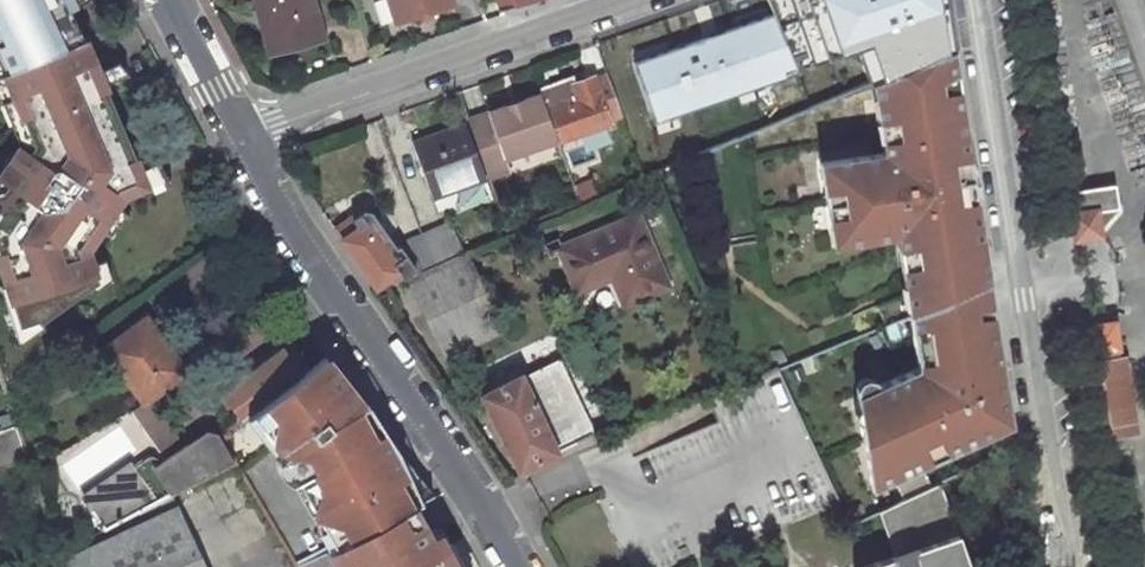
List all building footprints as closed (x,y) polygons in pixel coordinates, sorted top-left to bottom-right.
[(8,72),(82,41),(68,10),(72,9),(68,0),(0,0),(0,76),(8,72)] [(309,0),(256,0),(270,51),(319,36),(309,0)] [(450,0),(388,0),(395,22),(451,3),(450,0)] [(517,7),(515,0),(495,0),(500,13),(517,7)] [(946,0),(811,0),(834,61),(860,53),(873,87),(942,62),(953,57),(946,0)] [(797,70),(776,12),(637,64),(658,121),(797,70)] [(82,41),(8,72),(0,76),(30,147),(25,154),(17,148),(11,156),(14,162),(9,170),(1,171),(0,172),(0,183),(4,186),(0,192),(0,276),(3,286),(17,327),(35,321),(37,324),(38,324),(89,288),(97,283),(91,264),(86,251),(100,231),(115,208),(122,197),(137,191),(145,187),(138,172),(101,85),(95,70),(82,41)] [(975,188),(953,57),(942,62),(962,189),(975,188)] [(115,62),(95,70),(101,85),(125,75),(115,62)] [(831,188),(833,202),(836,215),(824,226),(827,244),(892,233),(901,231),(904,243),(894,245),(902,293),(848,317),(857,337),(903,316),(942,300),(955,294),(944,268),(984,253),(975,188),(962,189),(942,62),(873,87),(871,106),(881,104),(888,150),(879,151),(814,162),(816,180),(831,188)] [(535,88),(554,145),(606,126),(622,121),(606,74),(589,79),(569,86),(566,77),(535,88)] [(0,76),(0,109),(17,148),(25,154),(30,147),(0,76)] [(538,98),(465,123),(482,171),(486,184),(509,176),(504,164),(554,145),(538,98)] [(871,106),(879,151),(888,150),(881,104),(871,106)] [(483,185),(464,129),(412,147),(431,203),(483,185)] [(157,164),(138,172),(145,187),(137,191),(139,197),(169,184),(157,164)] [(821,203),(833,202),(831,188),(816,180),(821,203)] [(1116,212),(1112,189),(1066,197),(1070,219),(1068,220),(1070,241),(1074,240),(1094,236),(1092,216),(1116,212)] [(836,215),(833,202),(821,203),(824,226),(836,215)] [(108,236),(128,216),(115,208),(100,231),(108,236)] [(405,281),(461,259),(447,226),(403,245),(408,255),(409,263),(405,264),(398,252),(386,259),(368,229),(359,220),(352,225),(349,221),(332,232),(371,295),(397,280),(401,283),(405,281)] [(668,289),(638,220),(560,252),(578,295),(613,279),(626,307),(668,289)] [(955,294),(985,281),(984,253),(944,268),(955,294)] [(495,341),(461,259),(405,281),(441,364),(495,341)] [(103,260),(91,264),(97,283),(89,288),(93,293),(110,281),(103,260)] [(949,324),(991,318),(985,281),(955,294),(942,300),(949,324)] [(3,286),(0,288),(0,294),(18,346),(42,329),(38,324),(37,324),(35,321),(17,327),(3,286)] [(920,466),(1008,426),(991,318),(949,324),(942,300),(903,316),(916,369),(874,387),(874,386),(870,382),(863,378),(855,381),(853,387),(868,491),(890,480),(901,504),(928,492),(919,471),(920,466)] [(105,353),(137,400),(181,369),(147,324),(105,353)] [(1111,330),(1106,325),(1088,329),(1085,333),(1088,352),(1093,358),(1106,436),(1124,433),(1123,422),(1130,421),(1121,364),(1113,365),(1111,353),(1113,346),(1111,330)] [(277,349),(217,391),(238,418),(248,410),(296,374),(277,349)] [(277,467),(311,528),(326,531),(333,544),(414,501),(425,495),(410,474),(367,416),(361,409),(340,382),(320,356),(296,374),(248,410),(281,465),(277,467)] [(597,437),(562,365),(484,403),(519,474),(597,437)] [(23,462),(13,429),(0,433),(0,469),(23,462)] [(217,432),(166,458),(181,487),(233,460),(217,432)] [(144,458),(131,467),(138,478),(151,470),(144,458)] [(131,467),(80,500),(100,530),(166,495),(151,470),(138,478),(131,467)] [(939,496),(936,488),(928,492),(901,504),(877,516),(893,558),(870,566),(966,566),(939,496)] [(441,530),(432,534),(414,501),(333,544),(326,548),(336,566),(461,566),(441,530)] [(171,508),(55,562),(57,566),(199,566),(171,508)]
